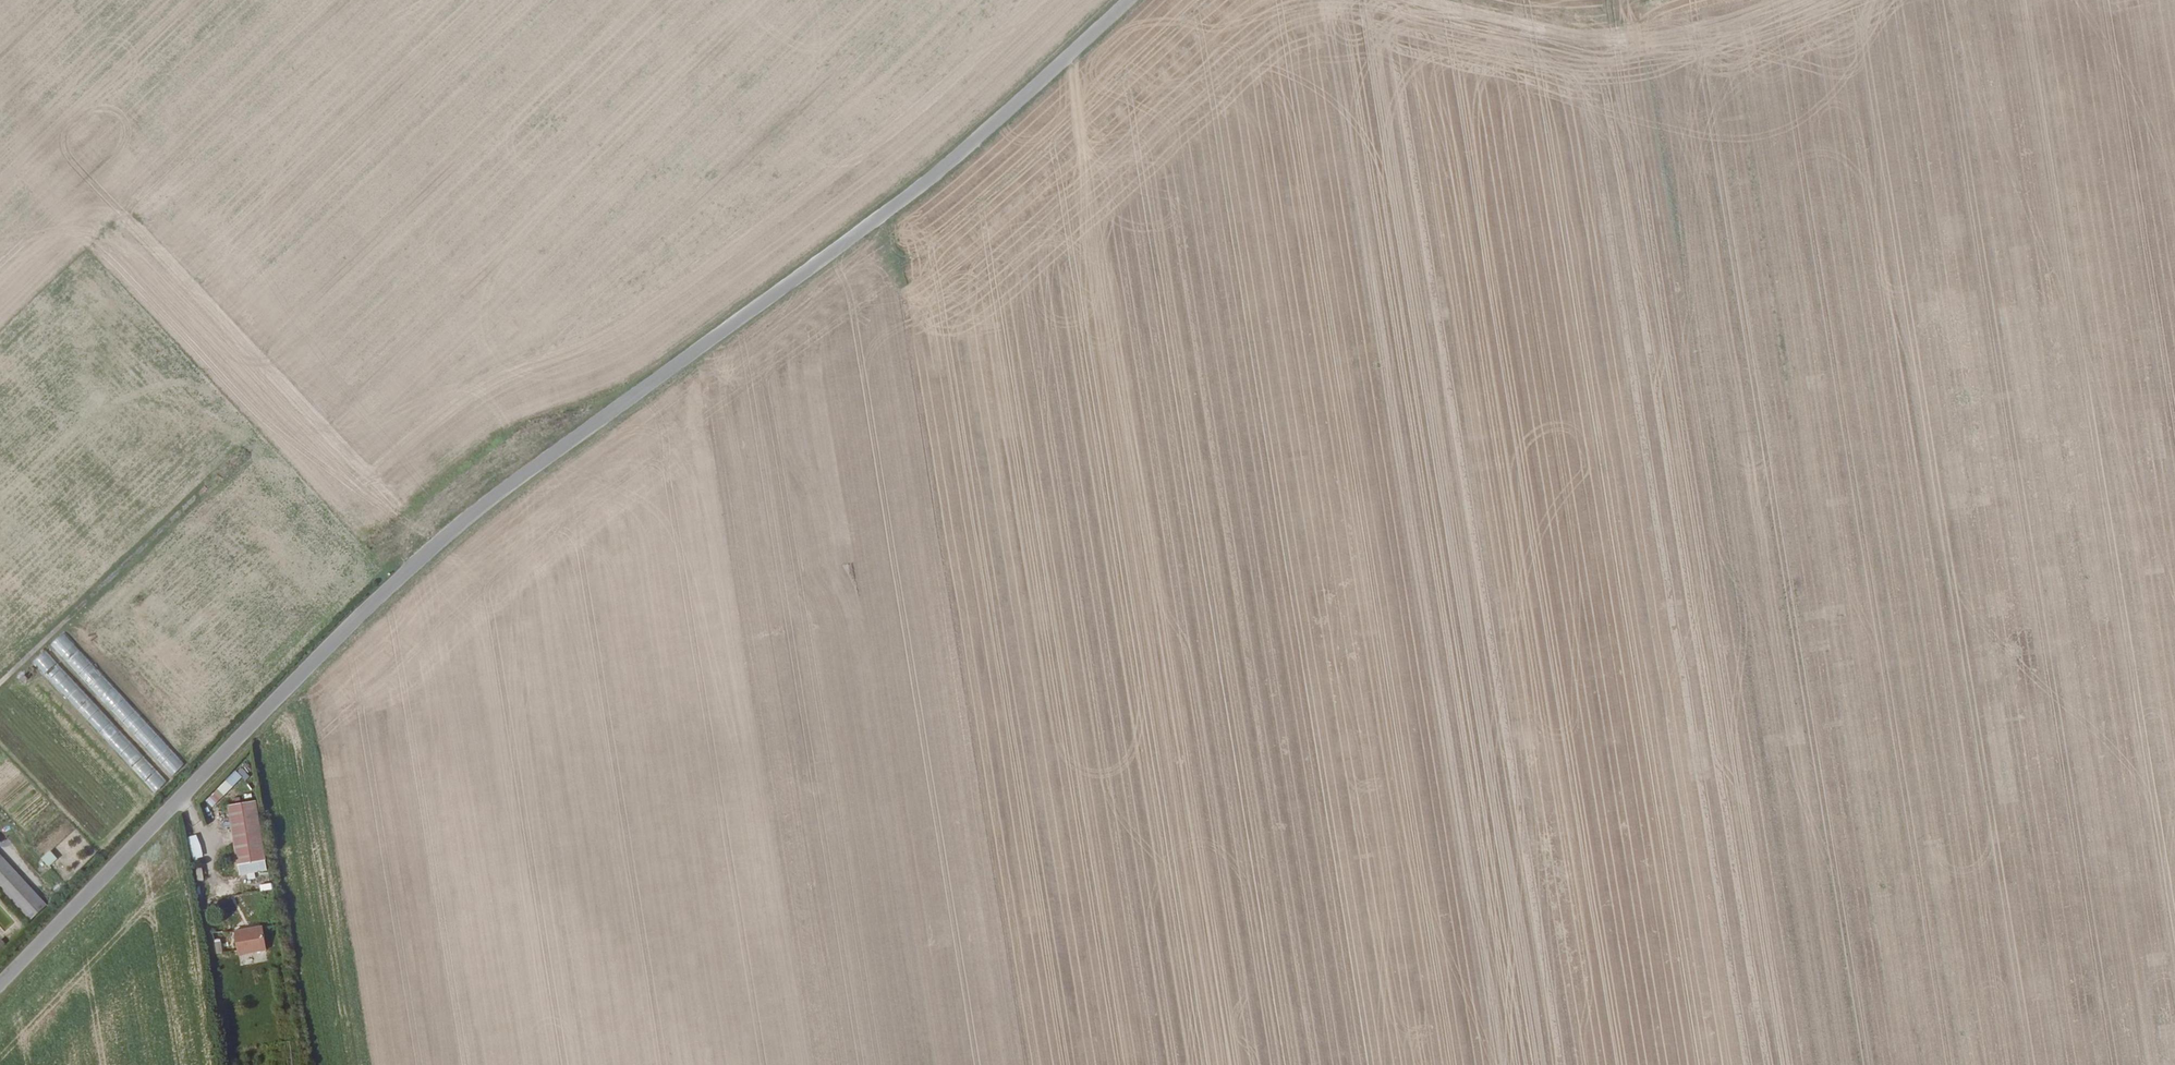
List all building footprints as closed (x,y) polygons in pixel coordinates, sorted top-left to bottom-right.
[(186,766),(66,636),(53,648),(173,778),(186,766)] [(167,783),(47,652),(35,663),(155,793),(167,783)] [(235,771),(205,801),(212,807),(241,777),(235,771)] [(267,867),(255,799),(228,803),(239,872),(267,867)] [(50,851),(41,858),(49,866),(57,859),(50,851)] [(0,856),(0,889),(31,922),(47,906),(0,856)] [(196,880),(203,880),(202,867),(194,868),(196,880)] [(266,950),(262,927),(234,931),(238,955),(266,950)]
